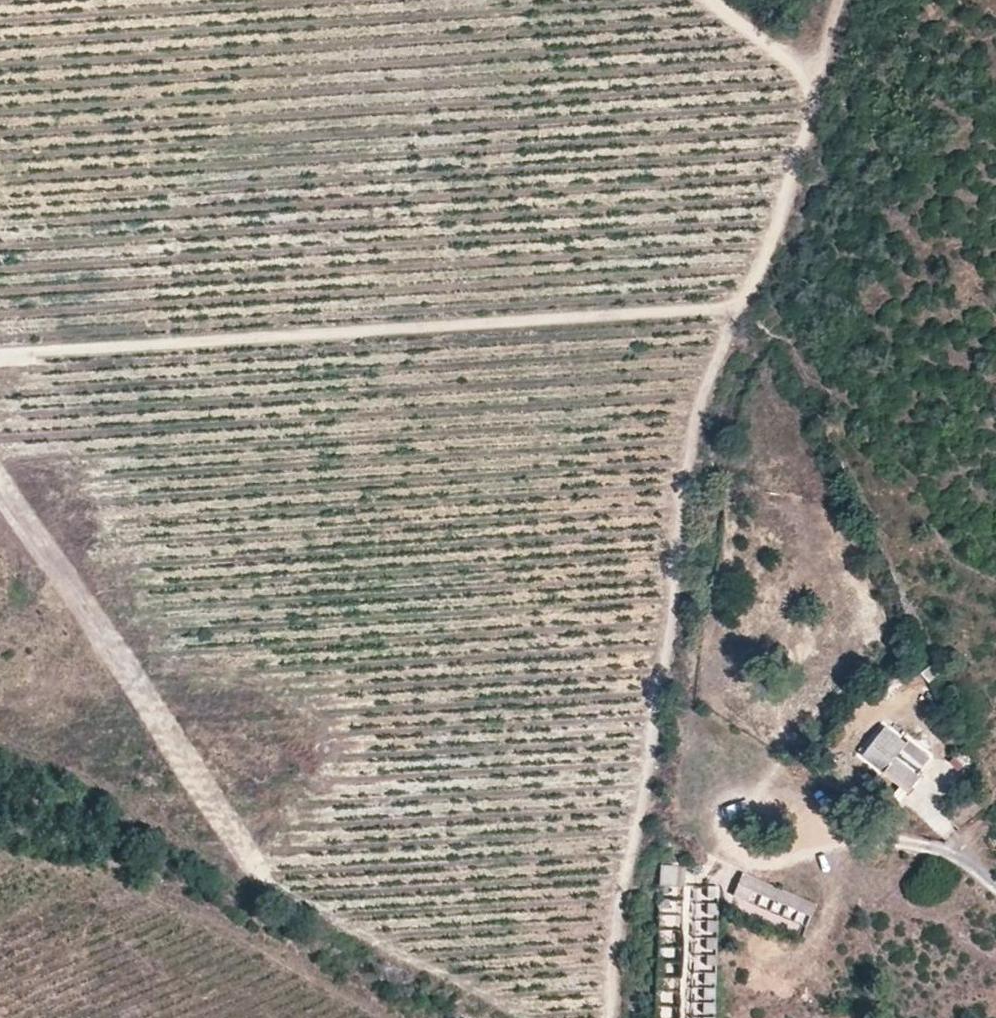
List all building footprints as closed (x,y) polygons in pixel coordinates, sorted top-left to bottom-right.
[(933,663),(922,672),(930,681),(941,672),(933,663)] [(864,756),(901,786),(908,793),(924,773),(901,753),(907,745),(886,728),(864,756)] [(959,753),(950,763),(959,771),(967,762),(959,753)] [(908,793),(901,786),(893,795),(900,802),(908,793)] [(811,918),(816,907),(743,876),(733,897),(746,903),(751,892),(811,918)] [(684,899),(685,880),(661,880),(660,899),(684,899)] [(718,917),(719,906),(708,905),(707,917),(718,917)] [(718,934),(718,923),(707,923),(707,934),(718,934)] [(718,951),(718,940),(707,940),(707,951),(718,951)] [(717,968),(717,958),(707,958),(706,968),(717,968)] [(716,986),(717,975),(706,975),(706,985),(716,986)] [(716,1001),(717,990),(706,990),(705,1001),(716,1001)] [(716,1015),(716,1005),(705,1004),(705,1015),(716,1015)]
